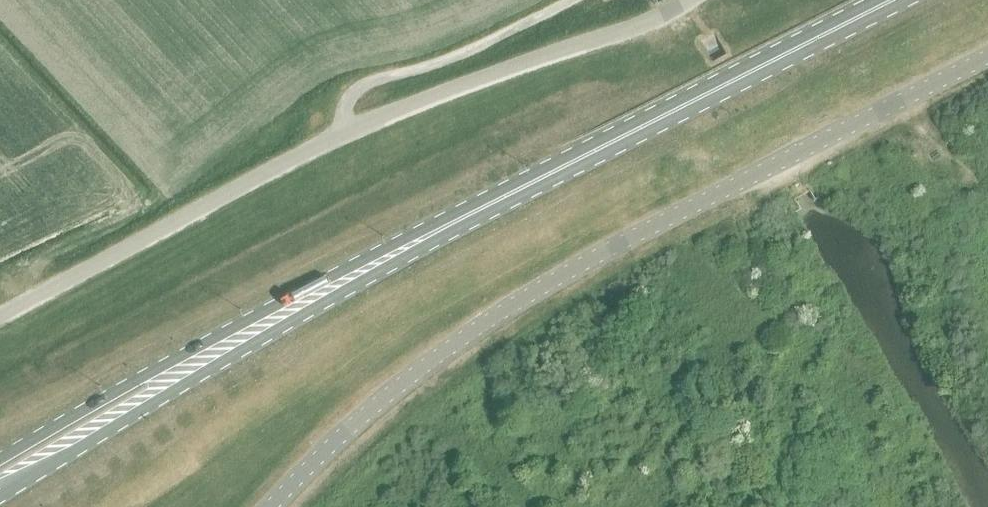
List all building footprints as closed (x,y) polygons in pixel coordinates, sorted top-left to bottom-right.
[(803,195),(794,200),(800,209),(794,212),(795,214),(800,211),(802,209),(797,201),(804,197),(809,194),(814,202),(817,201),(824,196),(823,194),(815,199),(810,191),(803,195)]
